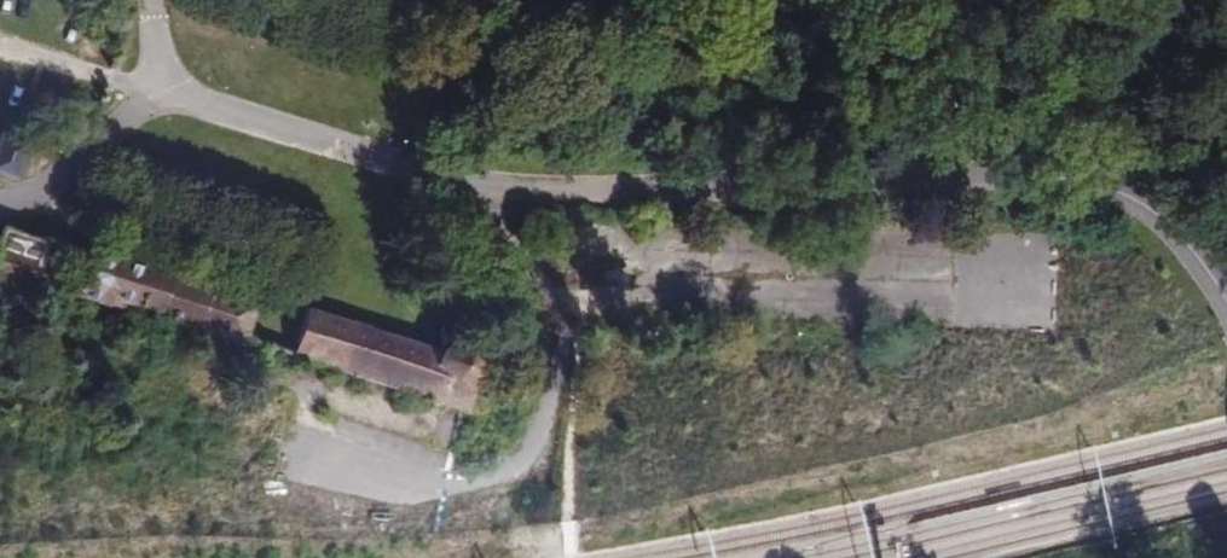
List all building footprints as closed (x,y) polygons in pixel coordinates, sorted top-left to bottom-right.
[(17,180),(30,145),(3,135),(0,144),(0,174),(17,180)] [(56,283),(67,249),(4,229),(0,242),(0,265),(56,283)] [(90,253),(75,298),(107,309),(110,300),(242,344),(254,308),(90,253)] [(56,283),(0,265),(0,283),(51,299),(56,283)] [(292,356),(465,412),(472,395),(473,392),(476,391),(478,389),(480,388),(482,386),(484,384),(485,382),(486,379),(487,376),(488,374),(489,372),(489,369),(489,366),(489,364),(488,361),(487,358),(487,355),(485,353),(484,351),(482,349),(480,347),(478,345),(476,344),(474,343),(471,342),(468,341),(466,340),(464,340),(461,340),(458,340),(456,341),(453,342),(451,342),(448,344),(446,345),(444,347),(442,349),(440,351),(439,352),(306,309),(292,356)] [(489,398),(472,395),(465,412),(485,417),(489,398)]
